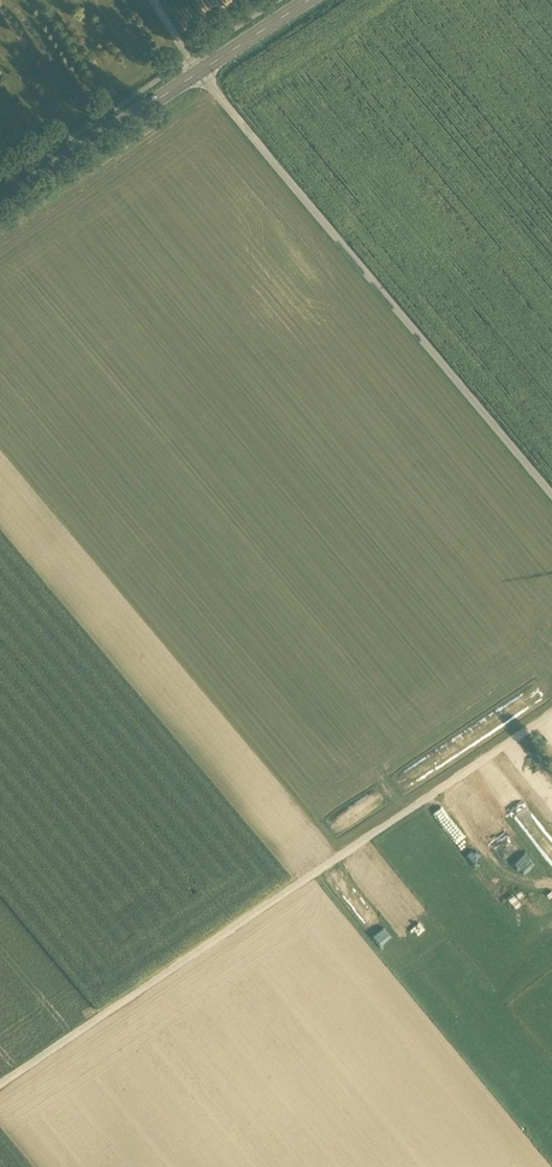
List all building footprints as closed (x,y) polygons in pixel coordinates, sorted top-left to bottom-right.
[(538,790),(538,768),(525,768),(525,790),(538,790)]
